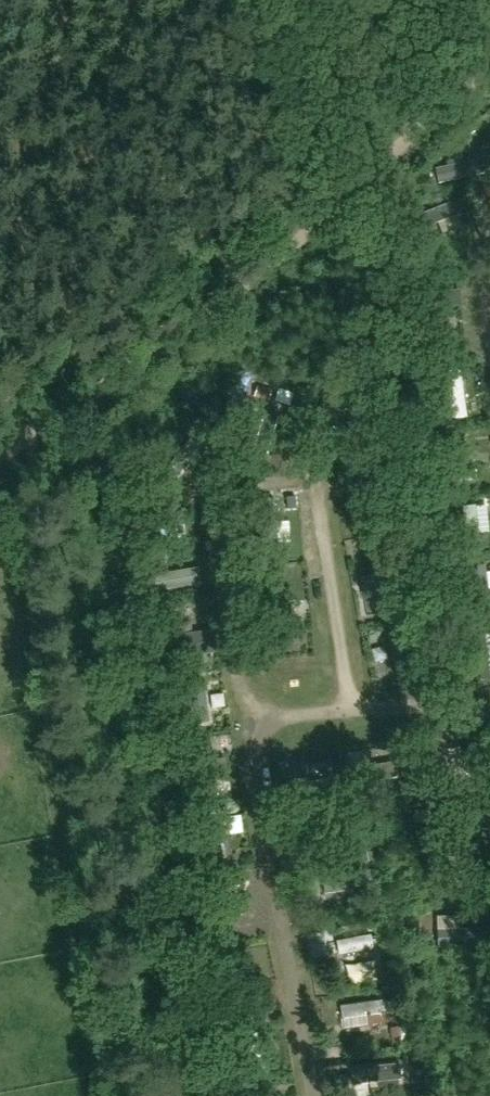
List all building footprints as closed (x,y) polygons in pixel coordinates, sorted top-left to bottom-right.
[(454,379),(456,431),(477,430),(475,378),(454,379)] [(476,520),(477,562),(489,561),(489,520),(476,520)] [(304,551),(302,522),(276,524),(277,563),(296,562),(295,551),(304,551)] [(179,563),(187,604),(201,601),(193,560),(179,563)] [(190,628),(195,681),(210,679),(205,627),(190,628)] [(225,747),(218,701),(202,704),(210,749),(225,747)] [(257,842),(245,843),(247,860),(260,859),(257,842)] [(229,882),(243,882),(242,863),(245,863),(244,844),(227,845),(229,882)] [(319,877),(322,895),(373,888),(370,870),(319,877)] [(258,915),(232,917),(233,942),(246,941),(247,957),(260,956),(258,915)] [(261,931),(263,948),(275,947),(273,930),(261,931)]
